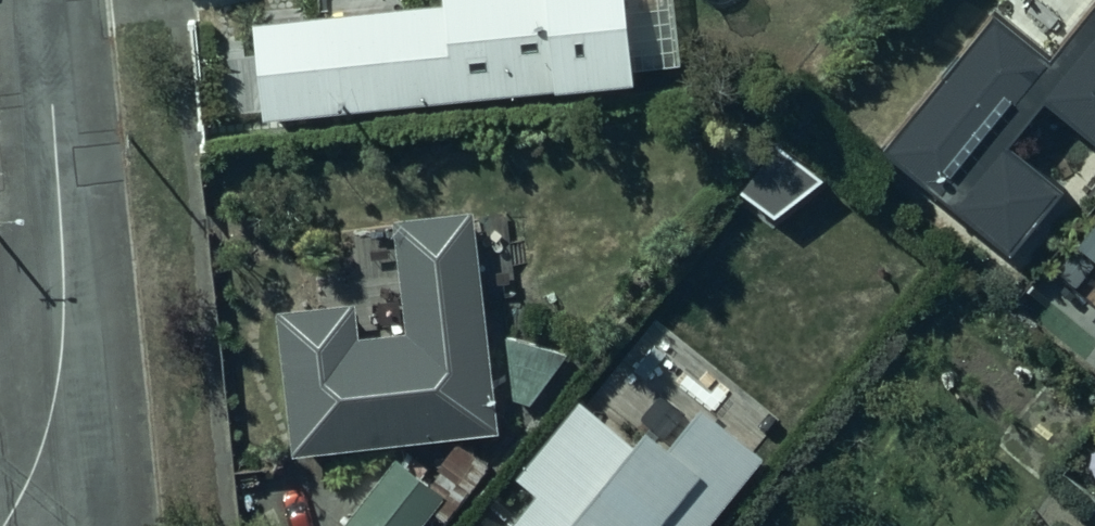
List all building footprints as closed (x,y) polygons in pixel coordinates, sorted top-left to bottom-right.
[(628,0),(447,0),(449,25),(326,35),(334,131),(637,105),(628,0)] [(1045,77),(986,38),(883,162),(1008,268),(1058,207),(1006,163),(1045,121),(1093,158),(1094,157),(1094,22),(1045,77)] [(739,188),(773,212),(825,171),(774,134),(739,188)] [(477,230),(402,243),(412,349),(365,352),(360,323),(291,329),(304,471),(505,447),(477,230)] [(566,350),(505,331),(511,392),(529,400),(566,350)] [(649,451),(638,464),(581,418),(521,491),(546,510),(533,525),(724,525),(768,473),(705,421),(667,466),(649,451)] [(450,511),(404,474),(362,525),(437,525),(450,511)]
